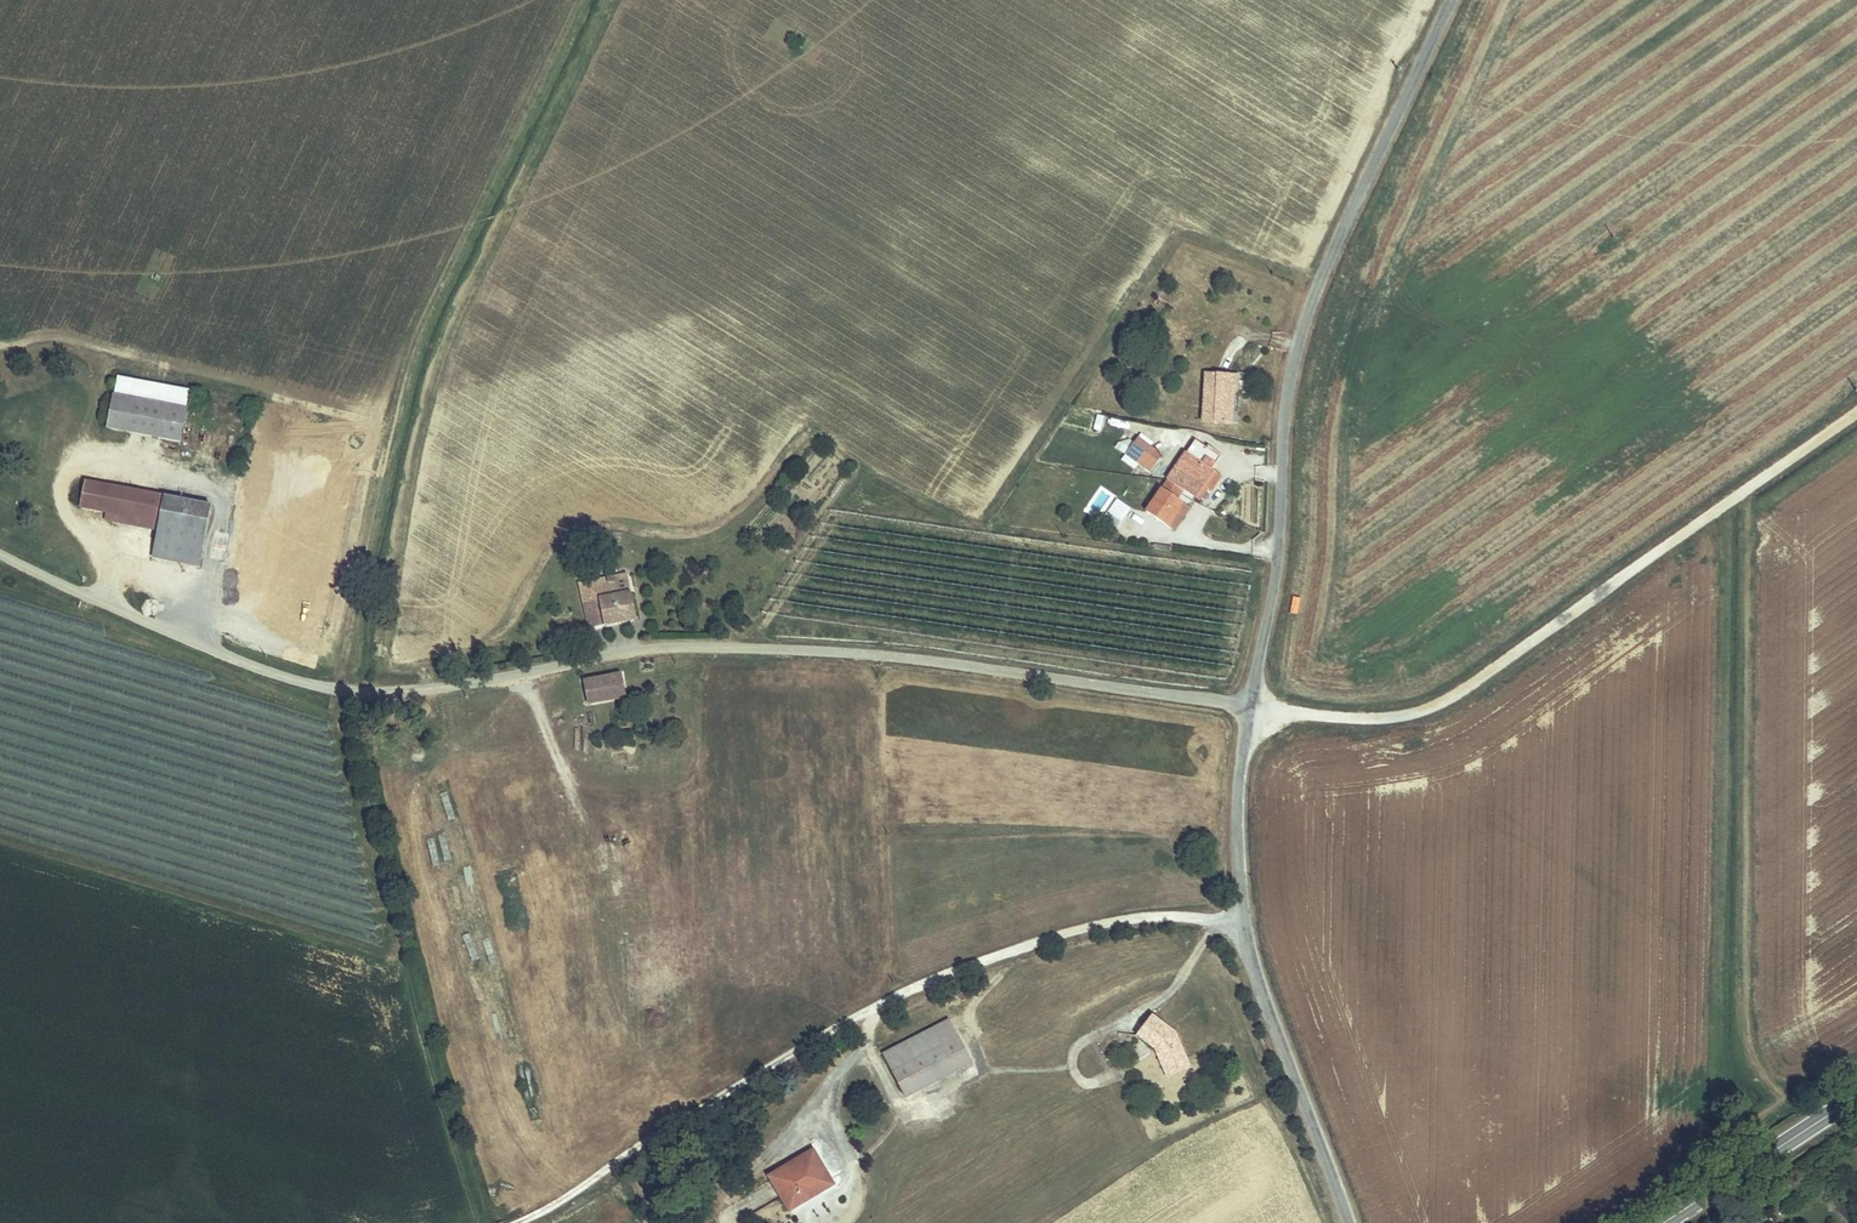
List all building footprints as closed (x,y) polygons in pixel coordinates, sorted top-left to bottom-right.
[(186,410),(191,388),(119,374),(115,396),(186,410)] [(1236,391),(1237,377),(1207,375),(1204,420),(1229,422),(1232,391),(1236,391)] [(186,410),(115,396),(108,428),(180,442),(186,410)] [(1151,467),(1165,451),(1152,441),(1140,431),(1127,447),(1151,467)] [(1160,432),(1152,441),(1165,451),(1178,450),(1182,446),(1190,452),(1145,507),(1169,527),(1179,514),(1174,510),(1182,500),(1179,497),(1174,493),(1181,485),(1186,489),(1194,495),(1204,483),(1208,487),(1211,489),(1222,477),(1214,470),(1224,458),(1199,437),(1160,432)] [(119,524),(159,532),(166,498),(84,482),(79,506),(120,515),(119,524)] [(1204,483),(1194,495),(1198,499),(1208,487),(1204,483)] [(1174,493),(1179,497),(1186,489),(1181,485),(1174,493)] [(1100,514),(1111,494),(1099,488),(1089,508),(1100,514)] [(1118,525),(1129,504),(1112,496),(1101,516),(1118,525)] [(210,507),(166,498),(159,532),(154,559),(198,568),(210,507)] [(1174,510),(1179,514),(1188,505),(1182,500),(1174,510)] [(590,629),(606,625),(596,582),(614,578),(611,567),(578,574),(590,629)] [(614,578),(596,582),(606,625),(637,619),(632,594),(618,597),(614,578)] [(590,699),(625,694),(623,675),(588,680),(590,699)] [(1186,1056),(1174,1030),(1151,1012),(1136,1033),(1153,1046),(1155,1044),(1158,1046),(1166,1065),(1186,1056)] [(910,1097),(976,1060),(954,1018),(888,1055),(910,1097)] [(1166,1074),(1189,1064),(1186,1056),(1166,1065),(1158,1046),(1155,1044),(1153,1046),(1166,1074)] [(823,1152),(778,1175),(792,1202),(837,1179),(823,1152)] [(837,1179),(792,1202),(797,1211),(842,1188),(837,1179)]
